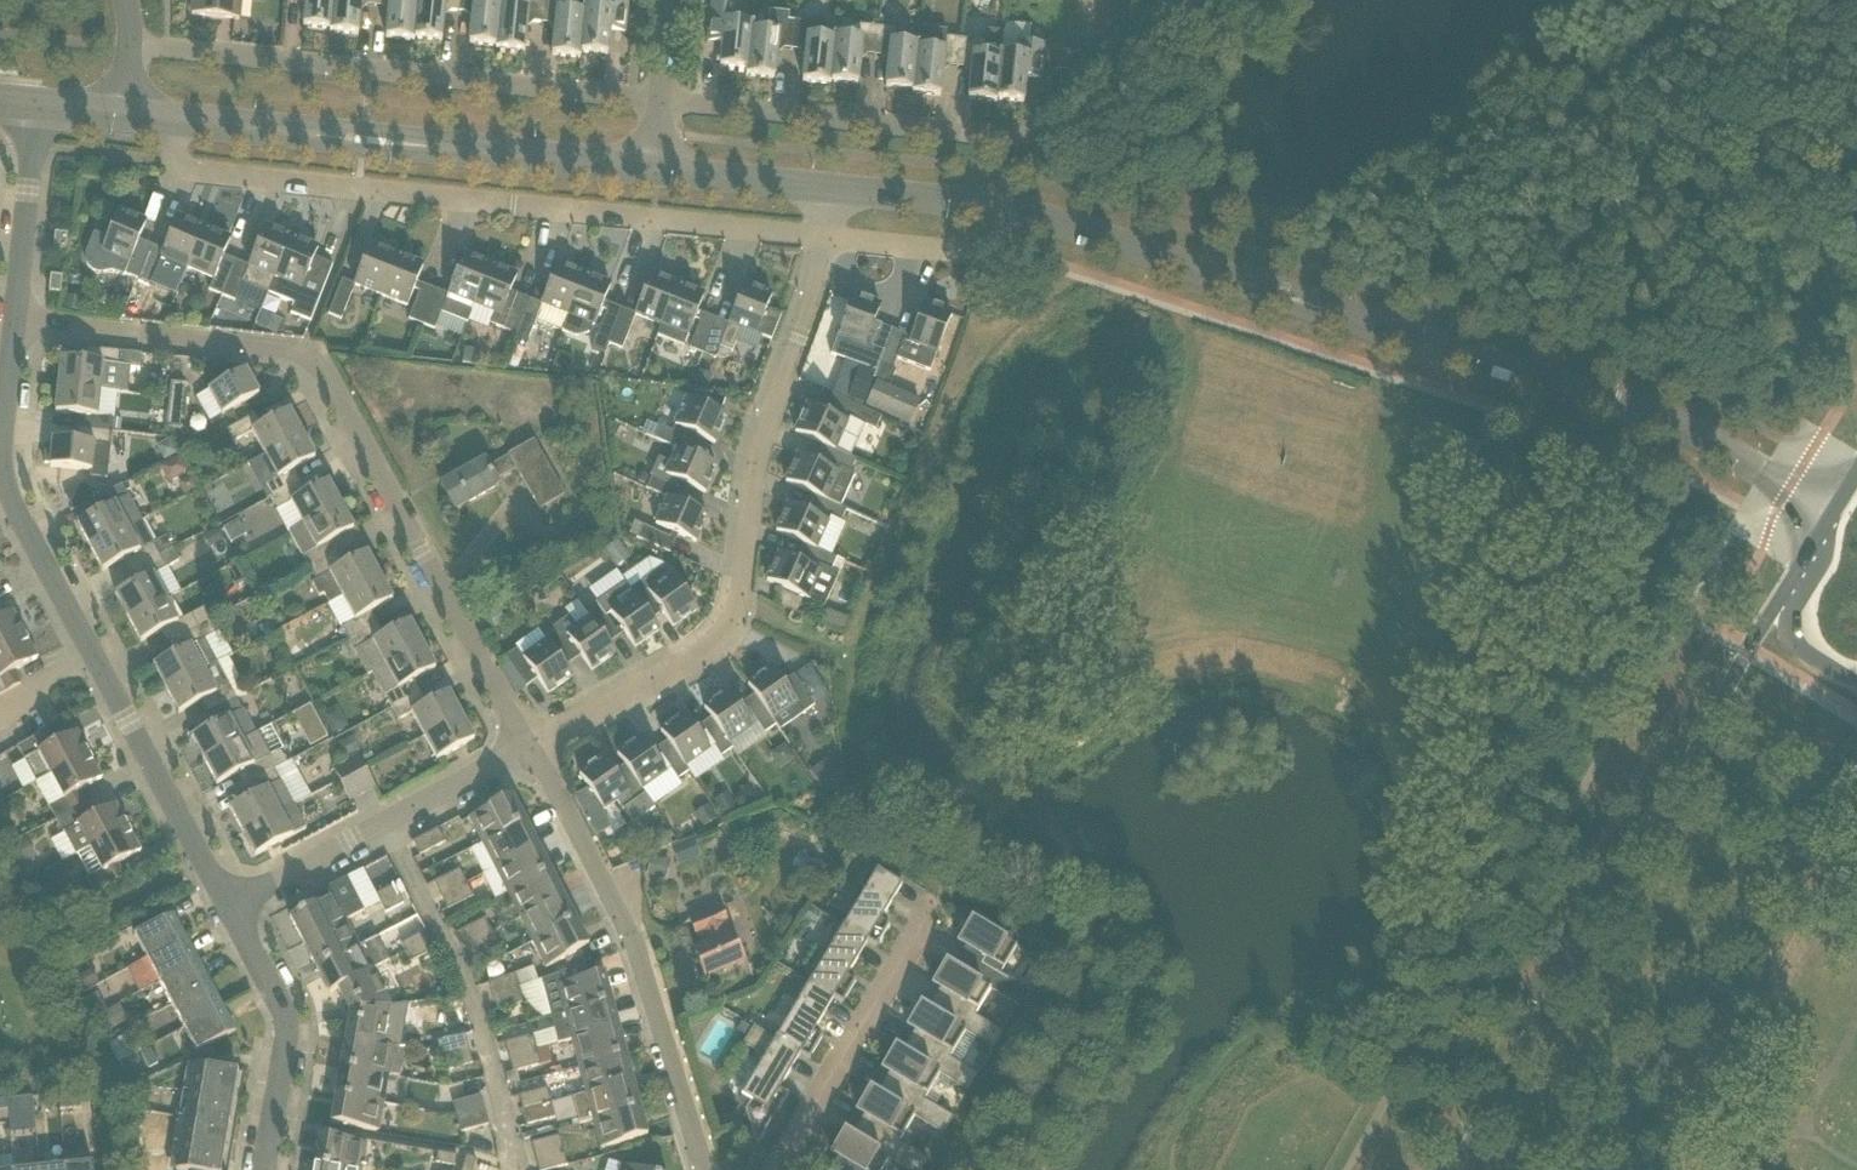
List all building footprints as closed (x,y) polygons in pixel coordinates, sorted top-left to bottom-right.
[(193,16),(239,21),(241,0),(194,0),(193,16)] [(331,30),(334,0),(292,0),(292,3),(306,4),(304,27),(331,30)] [(376,0),(334,0),(331,30),(330,33),(359,36),(362,6),(376,7),(376,0)] [(376,7),(390,8),(386,39),(415,42),(415,39),(414,39),(418,0),(376,0),(376,7)] [(414,39),(415,39),(442,42),(445,11),(459,13),(460,0),(418,0),(414,39)] [(459,13),(473,14),(470,45),(497,47),(497,48),(502,4),(503,4),(503,1),(490,0),(460,0),(459,13)] [(542,24),(544,0),(518,0),(517,6),(503,4),(502,4),(497,48),(497,47),(496,50),(524,53),(528,23),(542,24)] [(542,24),(556,26),(552,56),(581,59),(581,54),(581,53),(585,13),(584,13),(569,11),(570,0),(544,0),(542,24)] [(581,54),(608,56),(611,26),(625,27),(624,34),(625,35),(629,0),(602,0),(601,9),(584,7),(584,13),(585,13),(581,53),(581,54)] [(708,44),(709,44),(710,34),(724,36),(720,68),(747,71),(748,71),(752,30),(753,25),(737,23),(739,0),(713,0),(708,44)] [(795,22),(789,21),(789,14),(769,12),(767,32),(752,30),(748,71),(747,71),(746,77),(775,80),(778,49),(792,51),(795,22)] [(795,22),(792,51),(806,52),(803,83),(831,86),(831,83),(835,39),(834,39),(819,38),(820,24),(795,22)] [(1044,45),(1031,44),(1032,27),(1004,24),(1003,32),(996,100),(997,100),(1024,103),(1027,73),(1041,74),(1044,45)] [(861,55),(875,57),(878,28),(851,25),(850,38),(834,36),(834,39),(835,39),(831,83),(858,86),(861,55)] [(904,30),(878,28),(875,57),(889,58),(886,89),(913,91),(918,48),(916,48),(917,45),(902,43),(904,30)] [(944,67),(958,68),(961,39),(949,38),(949,32),(920,29),(918,48),(913,91),(912,94),(941,97),(944,67)] [(988,31),(986,42),(961,39),(958,68),(972,70),(969,100),(997,103),(997,100),(996,100),(1003,32),(988,31)] [(1078,55),(1057,52),(1055,71),(1076,73),(1078,55)] [(124,277),(125,275),(138,280),(150,252),(137,246),(147,224),(120,212),(108,239),(96,234),(86,254),(86,259),(87,264),(90,269),(93,272),(98,274),(105,274),(112,273),(117,274),(124,277)] [(161,259),(187,270),(205,230),(178,219),(162,257),(150,252),(138,280),(150,285),(161,259)] [(292,239),(266,228),(249,268),(247,274),(234,268),(222,297),(235,302),(243,283),(270,294),(276,279),(275,279),(292,239)] [(222,263),(231,241),(205,230),(187,270),(213,281),(208,291),(222,297),(234,268),(222,263)] [(55,234),(53,257),(65,258),(68,236),(55,234)] [(291,315),(311,323),(333,266),(332,265),(330,270),(313,263),(318,250),(292,239),(275,279),(276,279),(270,294),(295,305),(291,315)] [(371,246),(355,286),(355,287),(381,297),(397,256),(371,246)] [(408,308),(415,289),(424,267),(397,256),(381,297),(408,308)] [(491,266),(464,256),(446,302),(434,297),(422,325),(436,331),(442,314),(468,324),(475,305),(476,305),(491,266)] [(518,295),(511,293),(517,277),(491,266),(476,305),(496,313),(492,325),(516,334),(527,307),(515,302),(518,295)] [(584,276),(558,266),(540,312),(527,307),(516,334),(511,346),(523,351),(535,322),(562,333),(584,276)] [(596,325),(611,287),(584,276),(562,333),(577,338),(590,334),(594,325),(596,325)] [(678,286),(651,276),(636,314),(663,325),(678,286)] [(51,277),(50,294),(61,295),(63,279),(51,277)] [(341,321),(355,287),(355,286),(342,280),(328,316),(341,321)] [(716,360),(717,359),(721,349),(732,353),(741,331),(756,337),(757,336),(772,342),(782,316),(767,310),(772,296),(745,285),(727,331),(714,326),(703,355),(716,360)] [(663,325),(664,325),(659,337),(684,348),(704,296),(678,286),(663,325)] [(422,325),(434,297),(421,292),(410,320),(422,325)] [(82,314),(85,300),(68,296),(64,310),(82,314)] [(838,338),(841,339),(835,353),(860,362),(856,372),(875,379),(880,365),(891,336),(873,330),(881,307),(853,297),(838,338)] [(236,302),(232,311),(257,322),(261,313),(236,302)] [(897,372),(894,371),(898,361),(931,372),(952,314),(925,304),(910,344),(891,336),(880,365),(875,379),(873,383),(877,384),(878,383),(890,388),(897,372)] [(608,312),(593,349),(606,355),(610,345),(621,317),(608,312)] [(257,328),(276,336),(283,321),(264,313),(257,328)] [(622,350),(633,322),(621,317),(610,345),(622,350)] [(690,350),(703,355),(714,326),(702,321),(690,350)] [(517,371),(525,351),(513,347),(506,366),(517,371)] [(131,368),(140,369),(141,355),(87,349),(86,362),(62,360),(59,387),(100,391),(100,392),(128,394),(131,368)] [(709,389),(714,377),(698,370),(693,382),(709,389)] [(246,372),(209,392),(197,399),(211,423),(259,396),(246,372)] [(186,385),(171,383),(166,428),(181,430),(186,385)] [(877,384),(867,408),(911,428),(922,403),(890,388),(878,383),(877,384)] [(59,387),(56,414),(80,416),(78,429),(111,433),(111,431),(113,420),(98,418),(100,392),(100,391),(59,387)] [(833,397),(825,415),(808,407),(796,434),(828,448),(835,452),(835,451),(852,458),(865,427),(860,424),(866,411),(833,397)] [(687,400),(675,427),(673,432),(662,427),(656,440),(677,450),(678,450),(685,453),(690,440),(693,435),(715,445),(727,418),(687,400)] [(866,411),(860,424),(865,427),(876,431),(882,418),(866,411)] [(302,436),(289,412),(267,424),(260,412),(226,431),(232,443),(252,432),(265,456),(302,436)] [(115,420),(113,420),(111,431),(121,432),(122,420),(115,420)] [(53,440),(50,468),(91,473),(94,445),(110,447),(111,433),(78,429),(77,443),(53,440)] [(294,471),(315,460),(302,436),(265,456),(278,479),(264,486),(271,499),(300,483),(294,471)] [(539,511),(564,496),(533,441),(508,456),(508,457),(487,469),(483,462),(440,486),(455,512),(498,488),(494,481),(516,469),(539,511)] [(819,498),(827,501),(840,469),(851,474),(857,461),(852,458),(835,451),(835,452),(828,448),(820,466),(798,456),(786,483),(819,498)] [(678,450),(677,450),(671,464),(660,459),(652,478),(647,487),(646,489),(668,499),(675,502),(681,489),(683,484),(705,494),(717,467),(685,453),(678,450)] [(647,487),(652,478),(641,473),(637,482),(647,487)] [(197,490),(191,478),(179,484),(186,496),(197,490)] [(341,507),(328,483),(307,495),(300,483),(271,499),(278,511),(291,503),(304,527),(341,507)] [(72,510),(94,499),(87,484),(64,495),(72,510)] [(102,512),(78,524),(91,548),(143,520),(125,484),(95,499),(102,512)] [(819,498),(813,510),(841,523),(847,510),(843,508),(827,501),(819,498)] [(656,526),(672,533),(674,534),(696,543),(708,517),(675,502),(668,499),(656,526)] [(789,506),(777,533),(809,547),(816,551),(828,524),(789,506)] [(333,542),(354,530),(341,507),(304,527),(290,534),(310,570),(339,554),(333,542)] [(91,548),(103,572),(125,560),(131,572),(174,550),(168,537),(155,543),(143,520),(91,548)] [(664,552),(670,538),(643,526),(637,539),(637,540),(664,552)] [(216,530),(204,537),(211,549),(223,542),(216,530)] [(605,551),(616,569),(632,559),(621,541),(605,551)] [(767,582),(781,588),(825,608),(845,563),(816,551),(809,547),(801,565),(779,555),(767,582)] [(137,584),(116,595),(129,619),(166,599),(154,575),(166,569),(179,561),(174,550),(131,572),(137,584)] [(380,578),(367,554),(346,566),(339,554),(310,570),(316,581),(313,583),(320,597),(325,595),(330,604),(343,598),(380,578)] [(659,608),(673,628),(697,611),(666,566),(630,591),(648,617),(649,616),(659,608)] [(371,613),(393,601),(380,578),(343,598),(355,621),(342,628),(349,640),(378,625),(371,613)] [(605,640),(617,632),(621,629),(635,648),(660,632),(649,616),(648,617),(630,591),(625,583),(596,603),(599,607),(587,615),(605,640)] [(535,605),(527,592),(518,598),(525,610),(535,605)] [(779,593),(774,604),(797,614),(801,602),(779,593)] [(206,608),(192,615),(178,623),(166,599),(129,619),(142,643),(163,632),(169,643),(212,621),(206,608)] [(592,672),(616,655),(605,640),(587,615),(577,600),(564,609),(569,617),(554,627),(555,630),(544,638),(547,643),(562,664),(562,663),(578,652),(592,672)] [(13,612),(0,619),(0,649),(25,636),(13,612)] [(281,626),(284,621),(281,616),(276,614),(272,616),(270,621),(273,626),(278,628),(281,626)] [(488,614),(477,621),(485,635),(496,628),(488,614)] [(217,664),(205,641),(218,634),(212,621),(169,643),(176,655),(154,667),(167,690),(217,664)] [(270,623),(260,628),(266,638),(275,632),(270,623)] [(423,646),(410,623),(384,636),(378,625),(349,640),(368,676),(373,673),(423,646)] [(548,695),(572,678),(562,663),(562,664),(547,643),(544,638),(538,630),(515,646),(517,650),(505,658),(527,688),(528,687),(524,682),(535,675),(548,695)] [(22,685),(15,672),(38,660),(25,636),(0,649),(0,697),(22,685)] [(306,655),(297,646),(290,654),(300,662),(306,655)] [(415,682),(436,670),(423,646),(373,673),(392,709),(421,693),(415,682)] [(527,688),(505,658),(499,662),(517,694),(527,688)] [(167,690),(180,714),(201,703),(207,715),(237,699),(218,665),(217,664),(167,690)] [(808,673),(798,681),(794,676),(793,677),(796,682),(786,689),(772,669),(748,686),(759,701),(776,726),(780,731),(816,706),(812,701),(822,693),(808,673)] [(747,709),(742,712),(729,692),(705,709),(715,724),(729,745),(730,744),(733,749),(739,757),(767,737),(765,734),(776,726),(759,701),(747,709)] [(462,717),(449,693),(427,705),(421,693),(392,709),(398,721),(413,714),(425,737),(462,717)] [(213,727),(192,738),(205,762),(243,742),(258,734),(245,709),(243,711),(237,699),(207,715),(213,727)] [(292,716),(299,728),(317,718),(311,706),(292,716)] [(322,712),(331,735),(347,728),(339,706),(322,712)] [(672,747),(686,768),(715,748),(704,732),(699,735),(685,715),(661,732),(672,747)] [(425,737),(438,761),(475,741),(462,717),(425,737)] [(721,757),(733,749),(730,744),(729,745),(715,724),(704,732),(715,748),(721,757)] [(47,732),(26,743),(18,747),(37,784),(52,776),(89,756),(77,733),(54,745),(47,732)] [(275,771),(287,764),(281,751),(270,758),(258,734),(243,742),(205,762),(218,786),(239,774),(246,786),(275,771)] [(360,750),(353,739),(352,737),(340,745),(348,759),(361,752),(360,750)] [(642,738),(618,755),(628,771),(629,771),(642,791),(667,774),(642,738)] [(689,773),(686,768),(672,747),(660,755),(678,780),(689,773)] [(79,792),(102,780),(89,756),(52,776),(64,799),(50,808),(57,820),(86,805),(79,792)] [(347,763),(363,795),(375,788),(366,769),(360,757),(347,763)] [(618,779),(604,759),(580,775),(594,796),(580,805),(589,822),(604,811),(618,802),(624,811),(633,825),(654,809),(646,796),(642,791),(629,771),(628,771),(618,779)] [(838,776),(827,761),(809,773),(821,789),(838,776)] [(350,801),(363,795),(347,763),(335,770),(341,782),(350,801)] [(252,798),(242,804),(231,810),(243,833),(294,807),(275,771),(246,786),(252,798)] [(739,812),(729,793),(715,801),(725,819),(739,812)] [(470,819),(483,845),(526,823),(512,797),(470,819)] [(115,805),(94,817),(92,818),(86,805),(57,820),(64,833),(76,856),(91,849),(128,829),(115,805)] [(256,857),(293,837),(307,830),(294,807),(243,833),(256,857)] [(704,828),(717,820),(709,807),(696,816),(704,828)] [(483,845),(495,869),(538,847),(526,823),(483,845)] [(18,837),(13,827),(3,832),(8,842),(18,837)] [(128,829),(91,849),(104,873),(89,880),(96,894),(125,878),(118,865),(141,853),(128,829)] [(446,843),(439,829),(413,843),(420,856),(446,843)] [(27,839),(10,848),(21,867),(37,858),(27,839)] [(678,865),(700,858),(695,839),(672,846),(678,865)] [(495,869),(508,894),(551,872),(538,847),(495,869)] [(625,859),(619,848),(607,854),(614,866),(625,859)] [(666,881),(669,870),(671,860),(652,856),(650,866),(647,876),(666,881)] [(898,884),(873,869),(862,887),(866,889),(843,928),(864,941),(864,942),(876,949),(889,926),(881,922),(892,903),(888,901),(898,884)] [(441,897),(467,884),(460,870),(434,884),(441,897)] [(508,894),(521,918),(563,896),(551,872),(508,894)] [(291,918),(304,944),(347,922),(346,921),(364,912),(347,879),(329,888),(333,897),(291,918)] [(474,897),(467,884),(441,897),(448,911),(474,897)] [(382,904),(399,895),(394,886),(377,895),(382,904)] [(404,904),(399,895),(382,904),(387,913),(404,904)] [(563,896),(521,918),(533,943),(576,921),(563,896)] [(720,910),(691,921),(698,938),(701,936),(705,947),(695,951),(706,979),(743,964),(720,910)] [(173,915),(134,936),(147,959),(186,938),(173,915)] [(459,932),(466,946),(492,933),(485,919),(459,932)] [(1017,947),(971,920),(958,942),(966,946),(953,967),(991,990),(991,991),(1019,1008),(1030,992),(1000,974),(1017,947)] [(576,921),(533,943),(546,969),(589,947),(576,921)] [(317,969),(359,947),(347,922),(304,944),(317,969)] [(839,925),(828,943),(833,946),(810,984),(809,985),(830,998),(842,1005),(856,983),(847,978),(858,959),(855,957),(864,942),(864,941),(843,928),(839,925)] [(492,933),(466,946),(473,960),(499,946),(492,933)] [(402,944),(407,954),(425,944),(420,935),(402,944)] [(143,990),(159,981),(160,982),(198,961),(186,938),(147,959),(148,960),(131,969),(143,990)] [(425,944),(407,954),(412,963),(429,954),(425,944)] [(359,947),(317,969),(330,995),(338,990),(338,989),(372,971),(359,947)] [(198,961),(160,982),(172,1006),(211,985),(198,961)] [(953,967),(946,962),(932,984),(940,989),(928,1009),(966,1032),(965,1033),(994,1050),(1004,1034),(975,1016),(991,991),(991,990),(953,967)] [(542,981),(552,1018),(565,1015),(612,1002),(604,974),(589,978),(586,965),(542,981)] [(87,991),(100,983),(93,970),(79,978),(87,991)] [(350,1013),(390,1006),(372,971),(338,989),(338,990),(350,1013)] [(488,985),(493,999),(520,989),(514,975),(488,985)] [(805,981),(794,999),(799,1002),(776,1040),(775,1041),(797,1054),(796,1054),(808,1062),(822,1039),(814,1034),(825,1015),(821,1013),(830,998),(809,985),(810,984),(805,981)] [(211,985),(172,1006),(185,1029),(224,1008),(211,985)] [(520,989),(493,999),(498,1014),(525,1004),(520,989)] [(87,999),(96,1017),(106,1011),(97,994),(87,999)] [(565,1015),(572,1041),(619,1029),(612,1002),(565,1015)] [(104,1034),(129,1021),(120,1004),(107,1012),(106,1011),(96,1017),(104,1034)] [(928,1009),(920,1004),(907,1026),(915,1031),(903,1051),(902,1052),(940,1074),(940,1075),(969,1093),(979,1076),(950,1059),(965,1033),(966,1032),(928,1009)] [(384,1046),(390,1006),(350,1013),(346,1040),(383,1047),(384,1046)] [(209,1045),(210,1046),(236,1032),(224,1008),(185,1029),(197,1053),(209,1045)] [(746,1038),(751,1029),(742,1023),(736,1032),(746,1038)] [(572,1041),(579,1068),(626,1056),(619,1029),(572,1041)] [(787,1069),(796,1054),(797,1054),(775,1041),(776,1040),(757,1029),(746,1047),(765,1058),(741,1098),(751,1103),(745,1113),(754,1138),(762,1139),(788,1095),(780,1090),(791,1072),(787,1069)] [(132,1034),(112,1045),(110,1045),(120,1063),(141,1051),(132,1034)] [(437,1042),(440,1057),(469,1050),(465,1035),(437,1042)] [(509,1058),(536,1051),(532,1036),(505,1044),(509,1058)] [(383,1047),(346,1040),(341,1068),(388,1076),(393,1047),(384,1046),(383,1047)] [(186,1119),(177,1169),(222,1169),(229,1127),(238,1075),(238,1074),(213,1070),(215,1055),(210,1046),(209,1045),(197,1053),(195,1067),(186,1119)] [(903,1051),(895,1046),(882,1068),(889,1073),(877,1093),(877,1094),(915,1117),(914,1117),(943,1135),(953,1118),(924,1101),(940,1075),(940,1074),(902,1052),(903,1051)] [(151,1050),(142,1055),(149,1069),(158,1064),(151,1050)] [(469,1050),(440,1057),(444,1072),(473,1065),(469,1050)] [(540,1066),(536,1051),(509,1058),(513,1073),(540,1066)] [(579,1068),(586,1095),(633,1082),(626,1056),(579,1068)] [(388,1076),(341,1068),(336,1095),(383,1103),(388,1076)] [(633,1082),(586,1095),(594,1121),(640,1109),(637,1097),(633,1082)] [(869,1088),(856,1110),(864,1115),(852,1135),(852,1136),(889,1159),(907,1169),(922,1169),(928,1160),(899,1143),(914,1117),(915,1117),(877,1094),(877,1093),(869,1088)] [(523,1112),(551,1104),(547,1090),(519,1097),(523,1112)] [(81,1109),(80,1094),(59,1096),(60,1110),(81,1109)] [(141,1095),(131,1096),(130,1096),(131,1113),(142,1112),(141,1095)] [(383,1103),(336,1095),(332,1124),(378,1132),(383,1103)] [(453,1104),(457,1119),(485,1111),(481,1096),(453,1104)] [(573,1098),(552,1102),(556,1122),(576,1118),(573,1098)] [(743,1113),(745,1113),(751,1103),(741,1098),(739,1101),(743,1113)] [(555,1119),(551,1104),(523,1112),(527,1127),(555,1119)] [(640,1109),(594,1121),(601,1149),(648,1137),(640,1109)] [(0,1111),(0,1121),(9,1120),(8,1110),(0,1111)] [(485,1111),(457,1119),(461,1134),(489,1126),(485,1111)] [(142,1112),(131,1113),(133,1129),(143,1128),(142,1112)] [(721,1131),(735,1126),(732,1117),(718,1122),(721,1131)] [(844,1131),(831,1152),(839,1157),(831,1169),(883,1169),(889,1159),(852,1136),(852,1135),(844,1131)] [(344,1169),(362,1169),(366,1145),(320,1136),(315,1165),(344,1169)] [(536,1159),(563,1152),(559,1137),(532,1144),(536,1159)] [(563,1152),(536,1159),(539,1169),(553,1169),(567,1166),(563,1152)] [(437,1153),(435,1163),(455,1166),(457,1157),(437,1153)] [(13,1157),(0,1158),(0,1169),(14,1169),(13,1157)] [(477,1160),(467,1157),(462,1169),(474,1169),(477,1160)]
